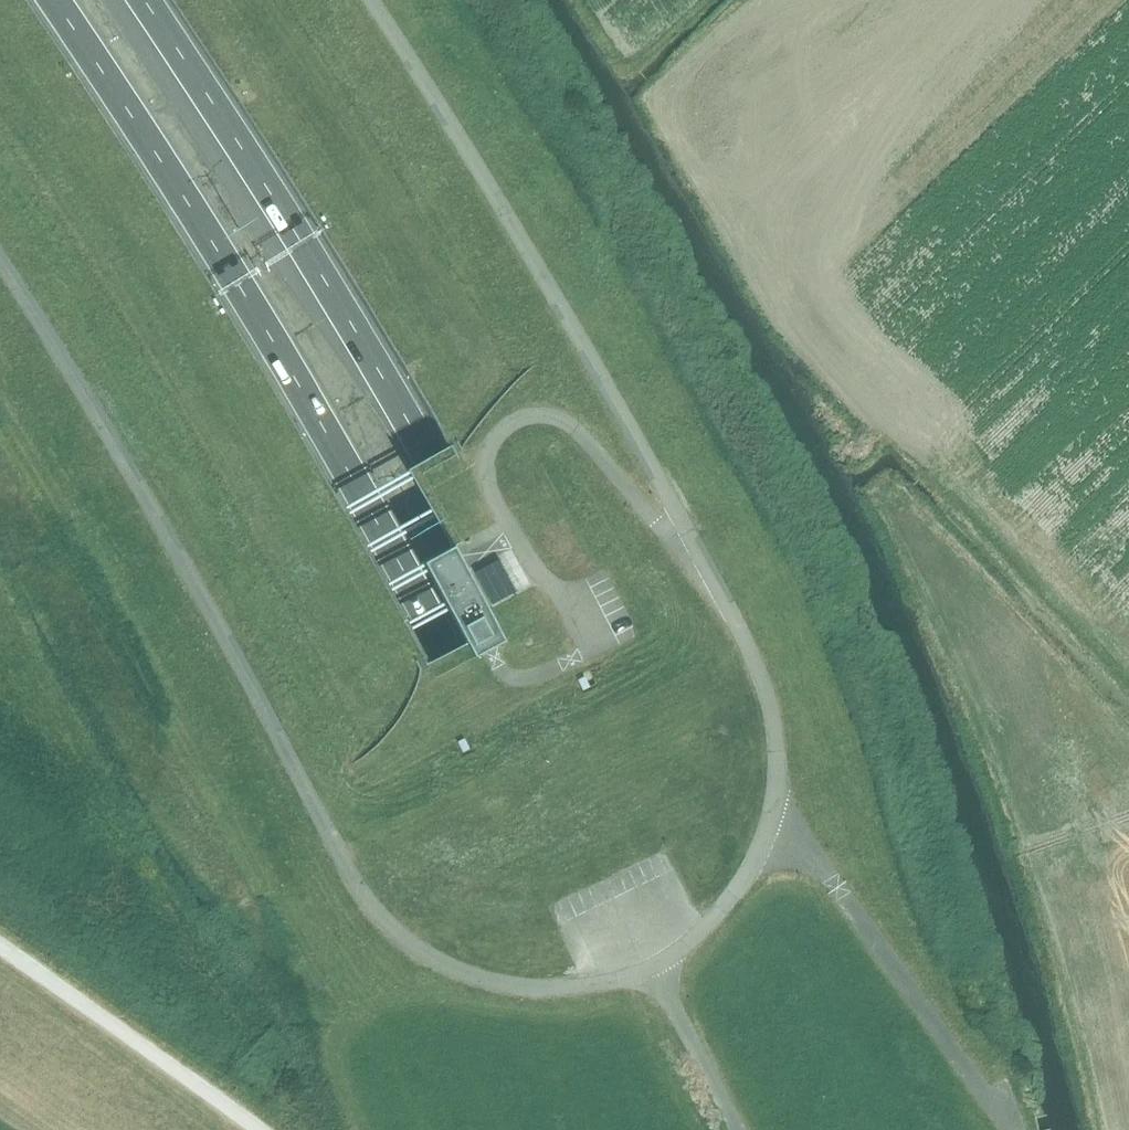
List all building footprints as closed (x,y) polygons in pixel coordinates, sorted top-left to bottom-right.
[(505,640),(468,570),(454,544),(423,560),(474,656),(505,640)] [(491,603),(514,590),(497,558),(474,571),(491,603)] [(594,572),(612,625),(632,618),(614,565),(594,572)]
